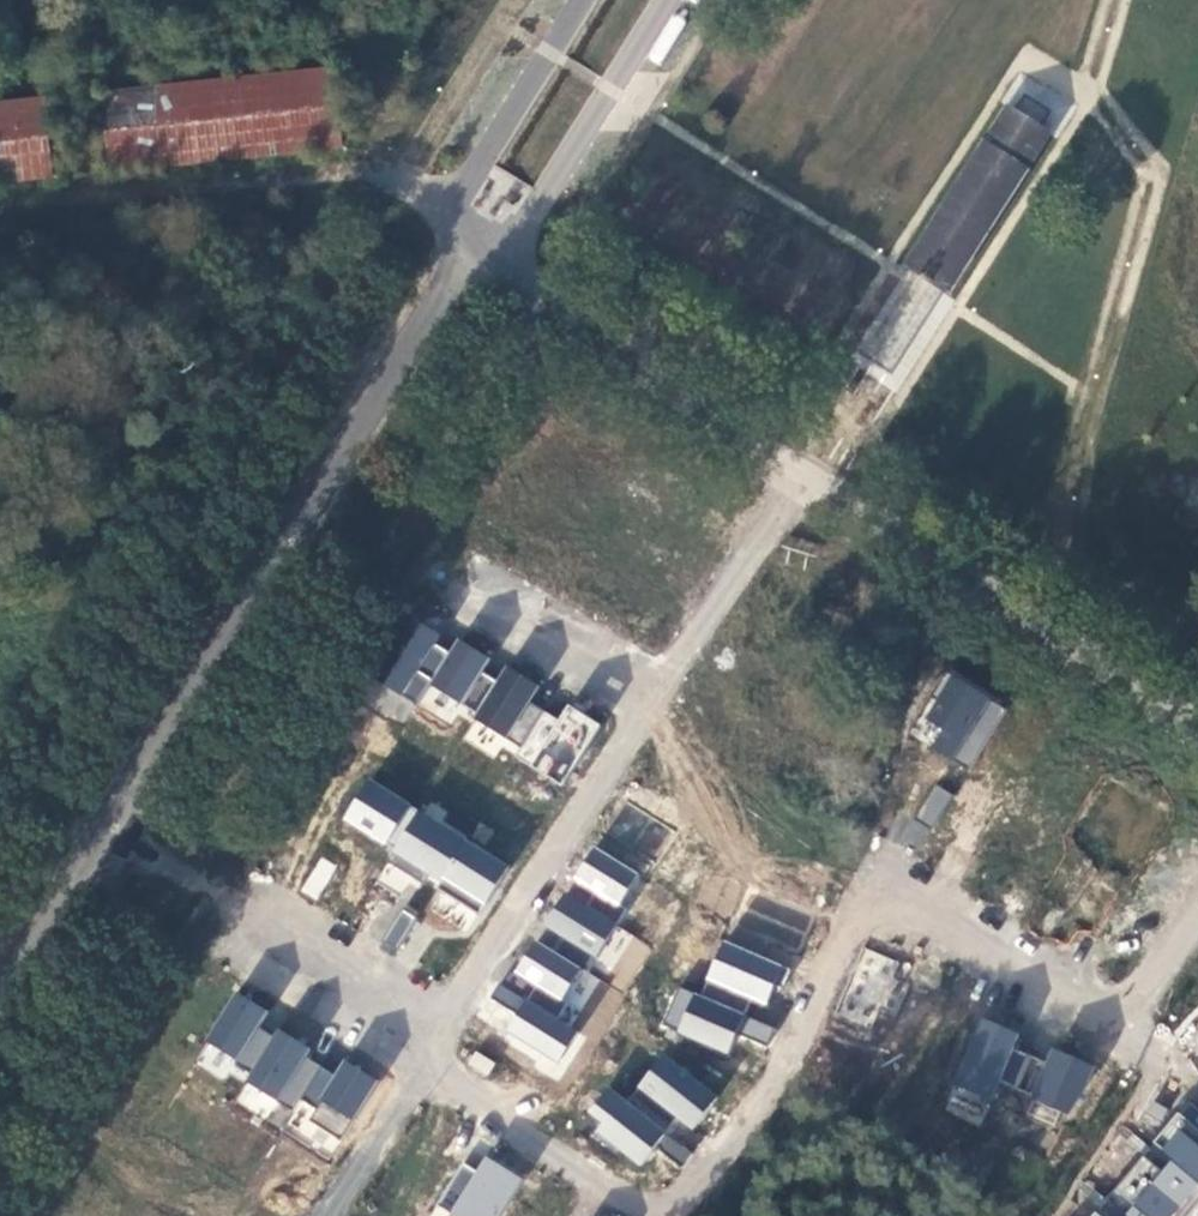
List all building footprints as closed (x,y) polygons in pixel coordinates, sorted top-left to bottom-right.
[(328,152),(320,76),(90,100),(97,177),(328,152)] [(44,112),(0,117),(0,194),(51,189),(44,112)] [(950,291),(1046,142),(1007,115),(902,276),(943,303),(950,291)] [(471,207),(506,226),(530,185),(495,165),(471,207)] [(562,785),(602,726),(570,707),(561,720),(533,704),(543,688),(508,666),(496,681),(482,673),(490,661),(460,643),(452,655),(435,646),(441,637),(406,615),(368,675),(420,705),(433,686),(483,714),(478,722),(525,748),(519,759),(562,785)] [(979,763),(1011,712),(952,673),(936,698),(942,702),(931,720),(949,731),(937,749),(956,761),(962,752),(979,763)] [(973,773),(979,763),(962,752),(956,761),(973,773)] [(484,907),(511,868),(371,779),(343,820),(484,907)] [(934,834),(956,798),(939,787),(916,823),(934,834)] [(655,870),(679,834),(627,802),(606,838),(655,870)] [(642,877),(599,850),(579,881),(599,895),(589,909),(620,928),(630,913),(622,907),(642,877)] [(317,855),(299,893),(317,901),(335,864),(317,855)] [(796,951),(814,916),(749,889),(734,926),(796,951)] [(567,896),(544,926),(598,958),(616,926),(589,909),(567,896)] [(394,954),(415,916),(401,908),(380,946),(394,954)] [(555,1017),(582,970),(535,941),(513,974),(538,992),(509,1033),(561,1064),(580,1034),(555,1017)] [(771,1007),(788,968),(727,943),(705,1000),(743,1016),(751,1001),(771,1007)] [(894,977),(901,964),(865,948),(836,1020),(877,1033),(884,1015),(898,1021),(913,985),(894,977)] [(770,1051),(778,1031),(743,1016),(705,1000),(682,990),(666,1028),(731,1056),(740,1037),(770,1051)] [(355,1121),(379,1080),(348,1061),(336,1078),(306,1059),(312,1049),(283,1032),(278,1039),(260,1028),(270,1015),(237,992),(206,1042),(255,1074),(249,1084),(294,1111),(303,1100),(319,1110),(312,1121),(343,1139),(355,1121)] [(1018,1091),(1033,1058),(1016,1051),(1022,1038),(985,1021),(957,1088),(994,1103),(1002,1085),(1018,1091)] [(474,1049),(465,1063),(485,1077),(494,1063),(474,1049)] [(696,1133),(721,1100),(667,1058),(630,1104),(669,1135),(680,1120),(696,1133)] [(684,1170),(696,1156),(613,1092),(594,1117),(606,1127),(600,1135),(643,1169),(660,1148),(664,1152),(663,1154),(684,1170)] [(1191,1103),(1096,1215),(1197,1215),(1197,1106),(1191,1103)] [(302,1115),(293,1129),(329,1151),(338,1137),(302,1115)] [(523,1179),(489,1157),(478,1173),(466,1164),(439,1206),(455,1215),(500,1215),(523,1179)]
